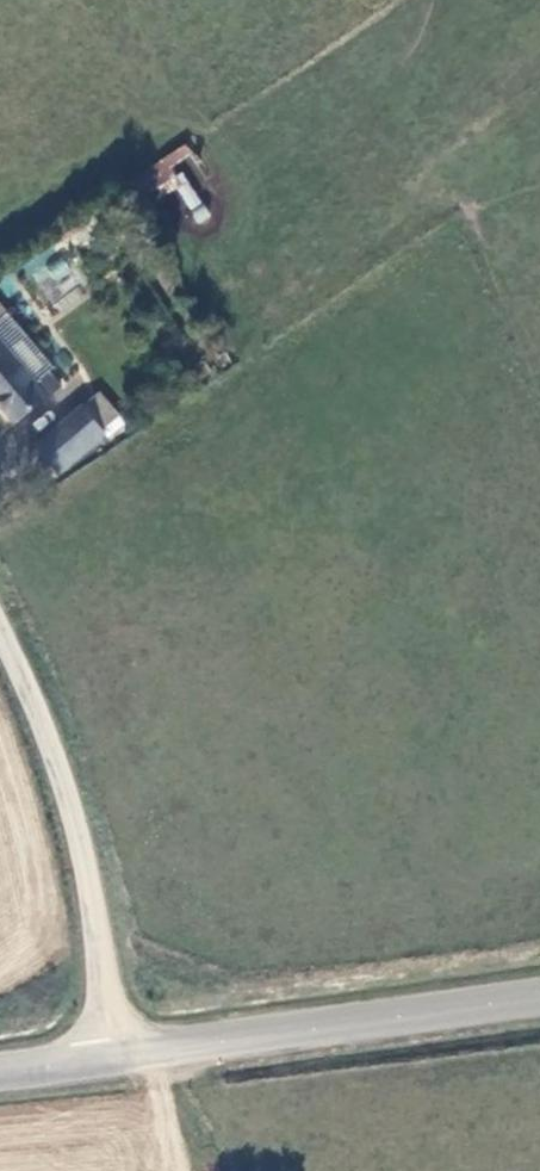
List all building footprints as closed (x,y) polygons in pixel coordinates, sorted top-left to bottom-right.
[(144,213),(206,171),(188,147),(126,189),(144,213)] [(51,314),(80,302),(63,257),(33,269),(51,314)] [(0,336),(0,399),(18,423),(49,401),(62,391),(49,374),(34,382),(0,336)] [(52,464),(101,428),(83,407),(39,450),(52,464)] [(65,477),(108,436),(101,428),(52,464),(65,477)]
